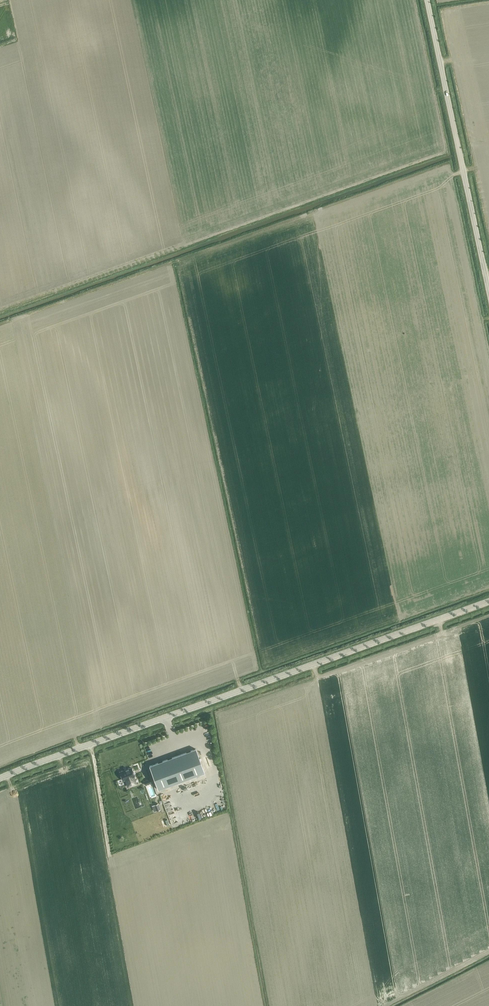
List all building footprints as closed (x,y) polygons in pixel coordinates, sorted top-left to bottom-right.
[(208,717),(200,719),(204,735),(212,733),(208,717)] [(149,766),(158,789),(204,772),(196,749),(149,766)] [(131,767),(119,772),(122,779),(124,780),(125,779),(126,783),(130,781),(132,785),(136,784),(134,776),(131,767)]
